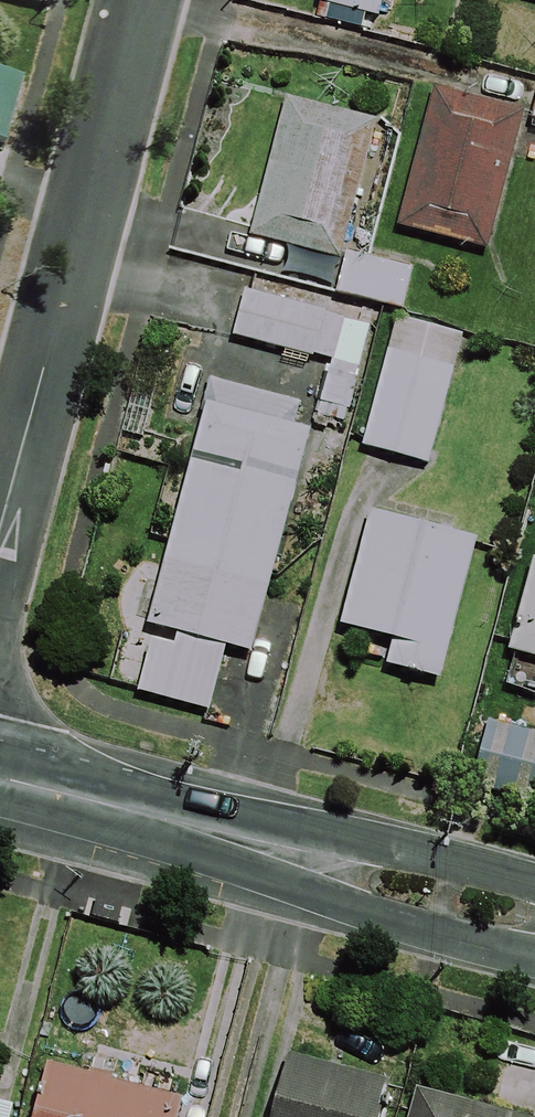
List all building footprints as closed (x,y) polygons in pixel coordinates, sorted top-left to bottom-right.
[(316,7),(375,21),(380,0),(317,0),(316,7)] [(0,86),(0,146),(16,91),(0,86)] [(519,117),(433,94),(397,231),(482,254),(519,117)] [(370,126),(284,104),(249,240),(335,262),(370,126)] [(408,271),(343,258),(334,299),(399,313),(408,271)] [(341,320),(241,295),(230,341),(330,365),(341,320)] [(459,340),(395,323),(361,451),(424,468),(459,340)] [(312,412),(210,385),(128,694),(206,714),(223,649),(248,656),(312,412)] [(473,545),(370,518),(340,630),(390,643),(383,669),(436,683),(473,545)] [(533,566),(509,655),(534,662),(534,567),(533,566)] [(45,1064),(29,1116),(176,1116),(180,1105),(45,1064)] [(286,1067),(274,1116),(376,1116),(383,1091),(286,1067)] [(416,1090),(408,1116),(500,1116),(416,1090)]
